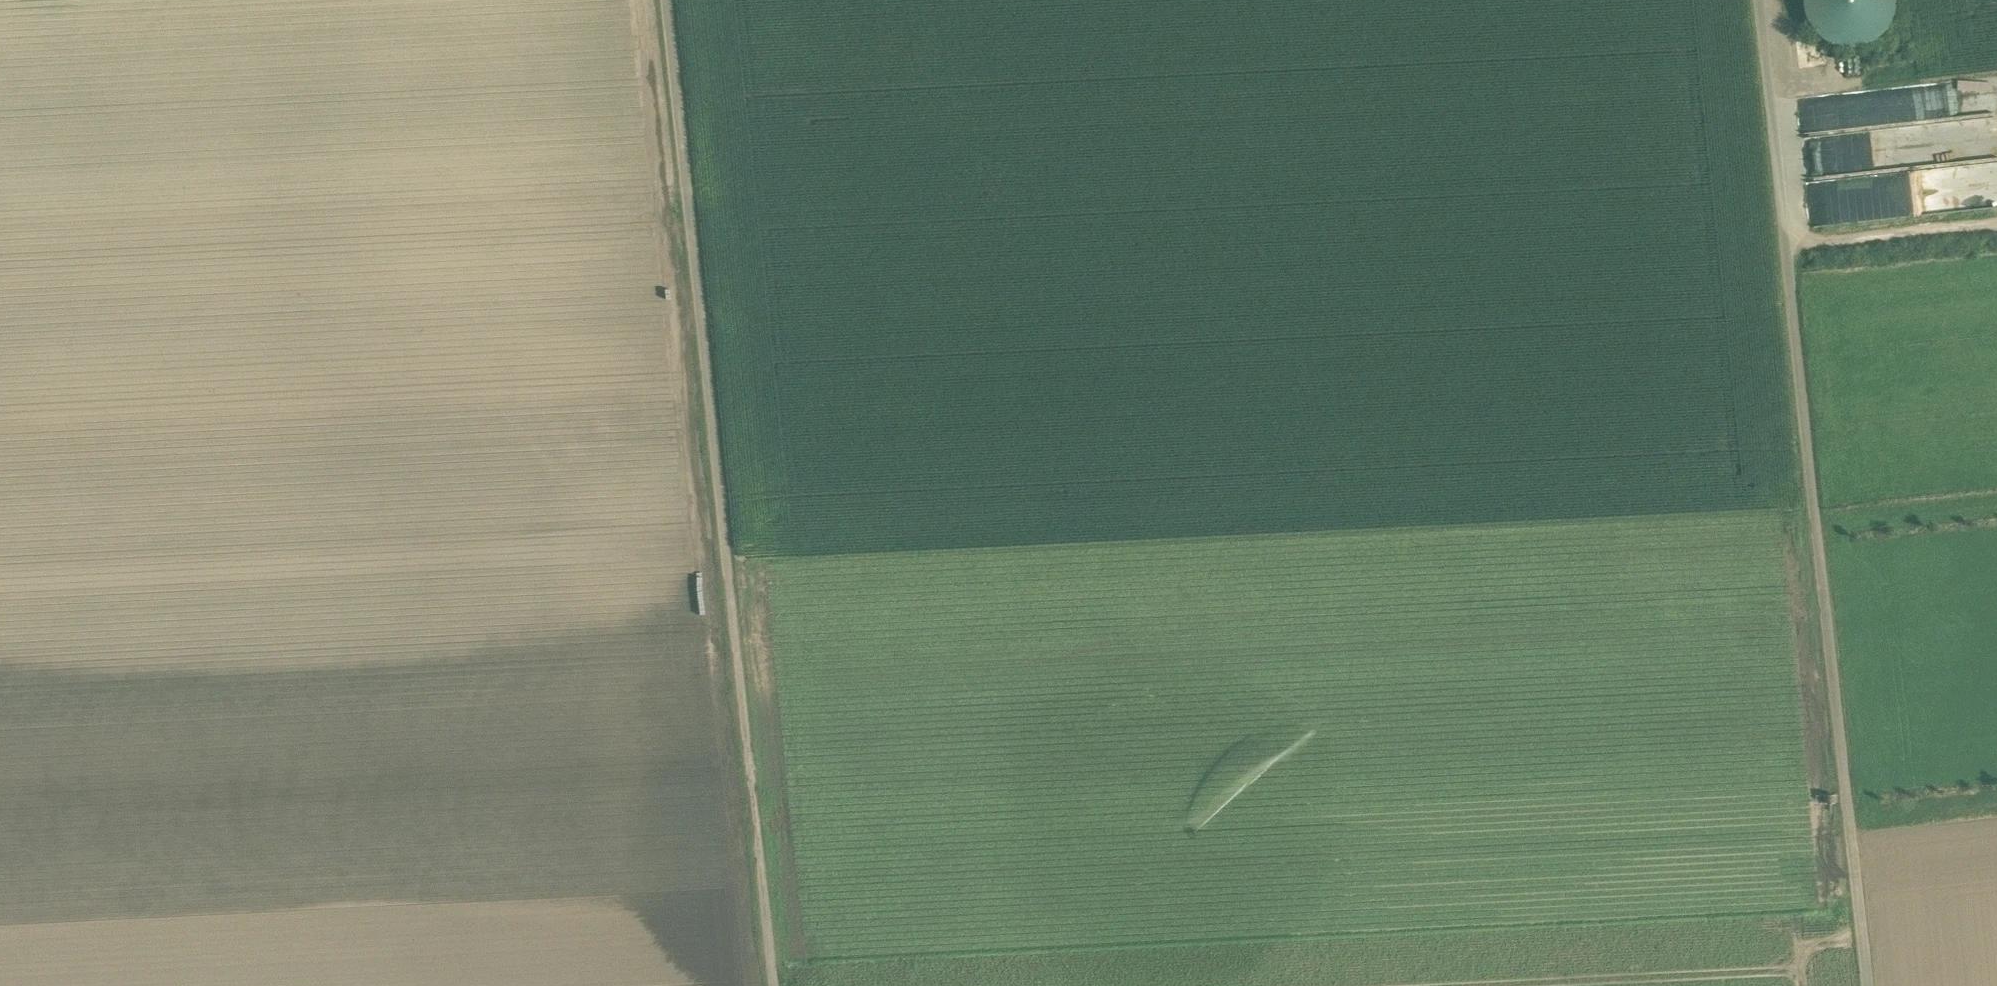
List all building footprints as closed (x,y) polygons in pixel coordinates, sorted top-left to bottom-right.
[(1898,0),(1814,0),(1833,52),(1907,26),(1898,0)]
